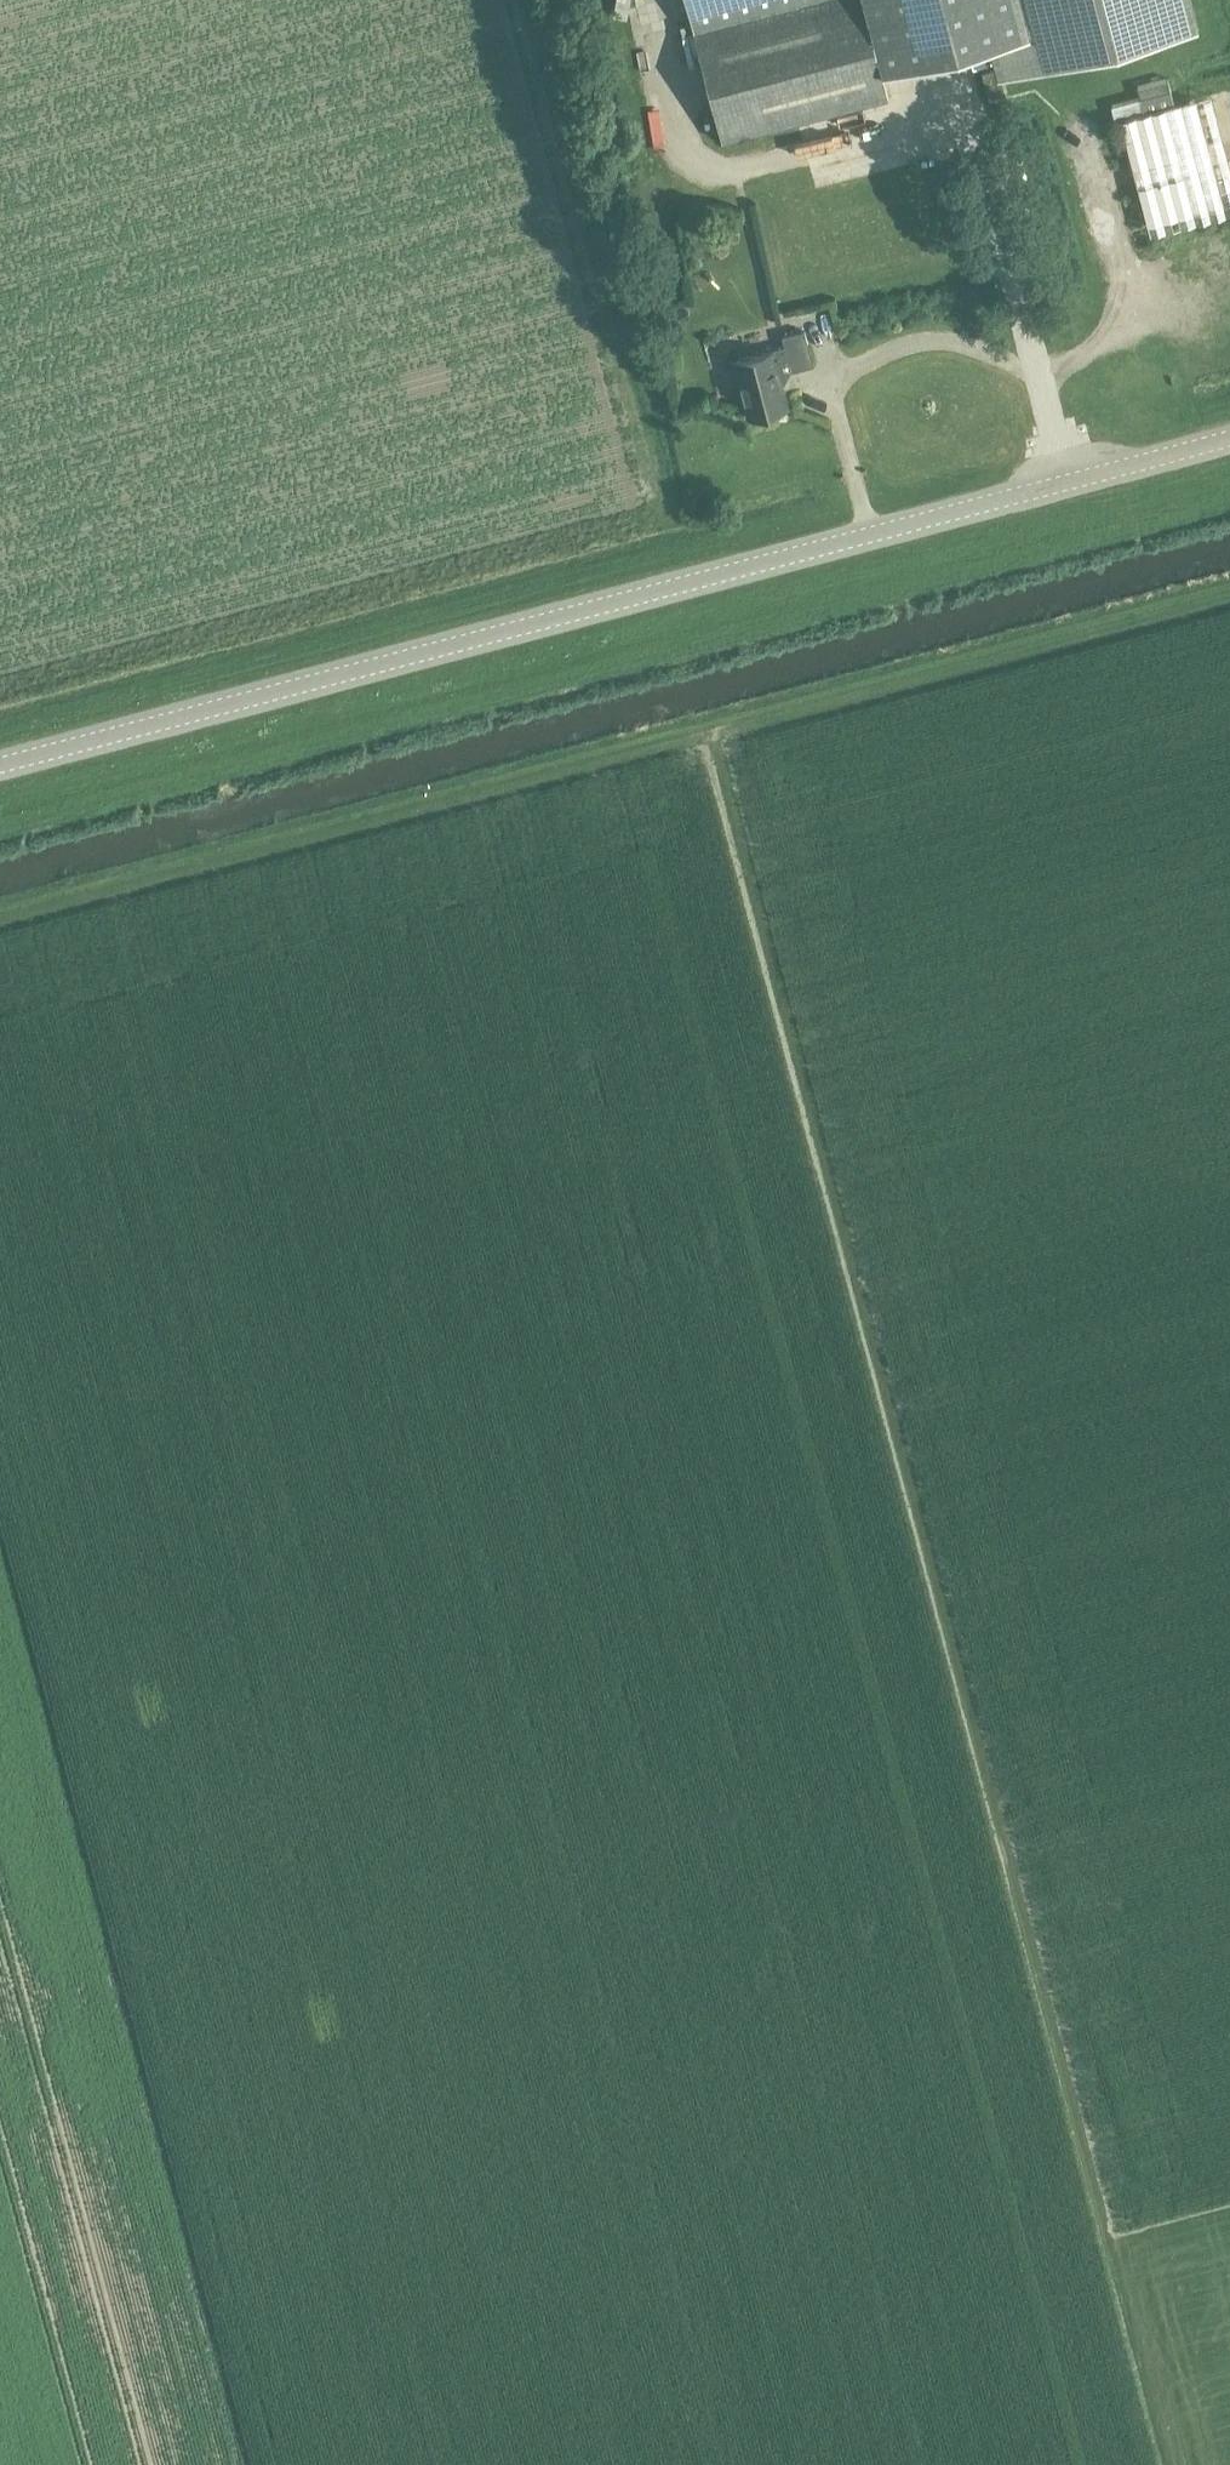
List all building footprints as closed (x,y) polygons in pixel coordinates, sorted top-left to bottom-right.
[(723,140),(887,96),(880,69),(994,40),(1000,67),(1102,40),(1105,52),(1132,45),(1128,33),(1190,17),(1185,0),(686,0),(723,140)] [(1005,96),(998,68),(982,72),(990,100),(1005,96)] [(1166,79),(1137,87),(1141,101),(1170,93),(1166,79)] [(1135,97),(1107,104),(1111,118),(1139,111),(1135,97)] [(1147,224),(1223,204),(1196,99),(1119,119),(1147,224)] [(813,365),(806,336),(804,331),(782,337),(785,347),(733,361),(748,417),(787,407),(779,374),(813,365)]
